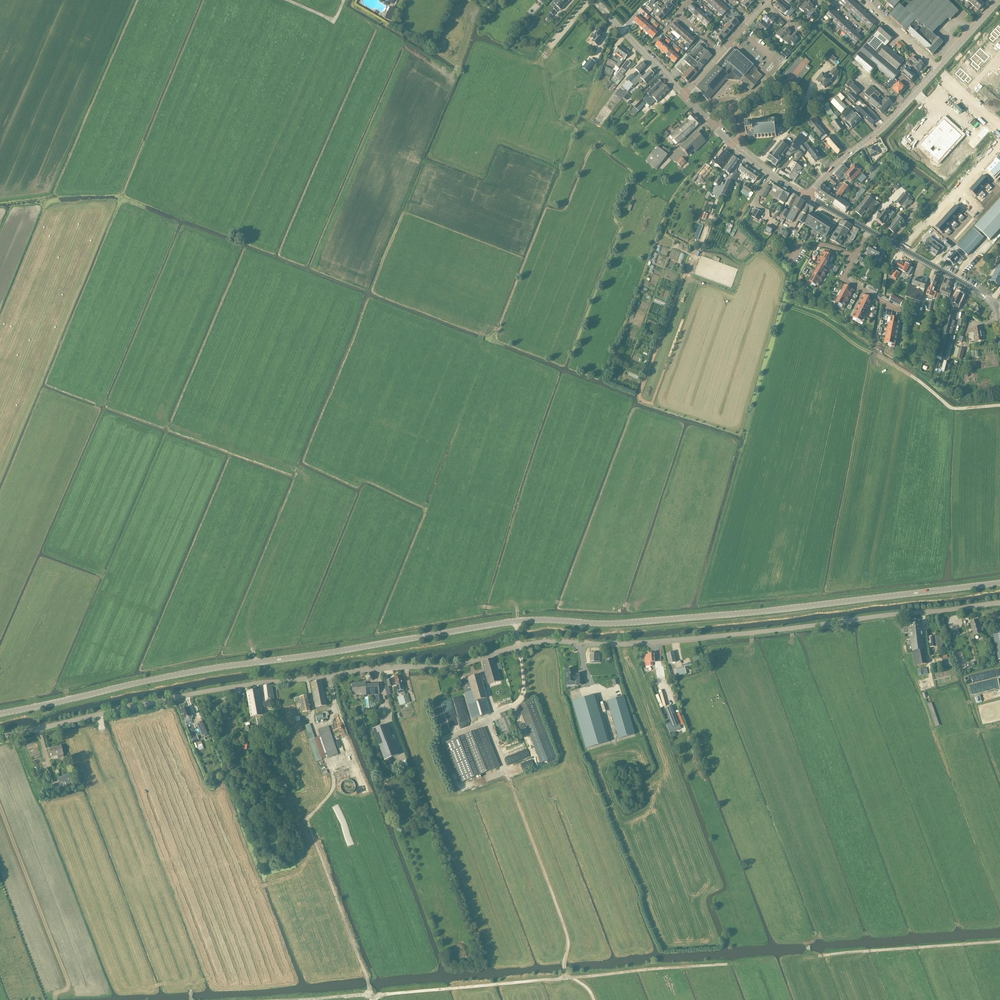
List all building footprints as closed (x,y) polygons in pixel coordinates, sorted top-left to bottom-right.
[(553,16),(556,12),(555,11),(558,8),(561,11),(568,2),(566,0),(555,0),(554,1),(556,3),(555,3),(557,5),(550,13),(546,17),(549,21),(553,16)] [(666,5),(664,7),(669,12),(673,7),(668,2),(666,0),(665,2),(664,3),(666,5)] [(800,9),(807,15),(813,8),(814,7),(810,2),(808,0),(807,0),(805,3),(800,9)] [(850,11),(857,4),(853,0),(851,0),(845,6),(850,11)] [(940,46),(943,43),(933,34),(948,18),(950,21),(959,12),(946,0),(914,0),(905,10),(899,5),(890,16),(906,31),(927,49),(926,49),(933,55),(940,46)] [(890,5),(894,8),(901,1),(900,0),(894,0),(890,5)] [(717,12),(723,5),(718,1),(712,8),(717,12)] [(746,10),(751,5),(746,1),(741,6),(746,10)] [(783,14),(788,8),(780,1),(775,7),(783,14)] [(978,10),(974,15),(977,17),(981,12),(979,10),(984,5),(980,1),(974,7),(978,10)] [(855,15),(862,8),(857,4),(850,11),(855,15)] [(691,5),(687,10),(692,14),(696,9),(698,7),(696,5),(694,7),(691,5)] [(723,5),(717,12),(722,16),(728,10),(723,5)] [(390,7),(385,19),(392,22),(397,10),(390,7)] [(642,7),(638,12),(640,14),(645,18),(647,15),(648,15),(649,13),(642,7)] [(659,8),(657,10),(659,12),(665,17),(669,12),(664,7),(661,10),(659,8)] [(792,8),(786,15),(789,17),(795,11),(792,8)] [(813,8),(807,15),(811,19),(812,19),(814,21),(816,19),(821,13),(817,9),(815,11),(813,8)] [(855,15),(860,20),(867,13),(862,8),(855,15)] [(696,9),(692,14),(697,19),(701,14),(696,9)] [(826,16),(831,21),(838,14),(833,9),(826,16)] [(665,17),(659,12),(655,17),(660,22),(665,17)] [(866,25),(872,18),(867,13),(860,20),(866,25)] [(701,14),(697,19),(702,23),(706,18),(701,14)] [(729,23),(734,28),(738,23),(736,21),(740,17),(737,14),(733,19),(731,21),(728,19),(727,20),(725,17),(724,19),(727,21),(729,23)] [(843,18),(838,14),(831,21),(836,25),(843,18)] [(643,20),(638,26),(643,30),(648,25),(646,23),(650,18),(647,15),(645,18),(644,18),(644,19),(643,20)] [(762,20),(764,22),(765,22),(768,24),(770,22),(772,25),(778,18),(775,15),(773,17),(771,15),(769,18),(766,15),(762,20)] [(638,16),(633,21),(638,26),(643,20),(644,19),(644,18),(643,17),(641,19),(638,16)] [(706,18),(702,23),(707,28),(711,22),(706,18)] [(841,30),(848,23),(843,18),(836,25),(841,30)] [(872,18),(866,25),(871,30),(877,23),(872,18)] [(765,22),(764,22),(762,24),(760,22),(755,27),(761,32),(763,29),(766,32),(770,27),(768,24),(765,22)] [(729,23),(725,28),(730,33),(734,28),(729,23)] [(853,28),(848,23),(841,30),(846,35),(853,28)] [(675,24),(670,29),(673,31),(671,34),(672,34),(673,35),(675,33),(680,28),(675,24)] [(648,25),(643,30),(648,34),(653,29),(654,27),(653,26),(652,25),(650,27),(648,25)] [(989,38),(993,42),(996,39),(999,35),(999,27),(998,25),(996,28),(993,31),(990,34),(992,35),(989,38)] [(874,36),(873,36),(885,46),(885,47),(886,46),(889,42),(894,37),(890,32),(883,26),(878,32),(874,36)] [(653,29),(648,34),(653,39),(658,34),(655,31),(657,29),(656,28),(654,27),(653,29)] [(680,37),(685,32),(680,28),(675,33),(680,37)] [(720,33),(718,31),(715,28),(713,30),(718,35),(716,38),(721,43),(725,38),(720,33)] [(725,38),(730,33),(725,28),(720,33),(725,38)] [(857,31),(853,28),(846,35),(851,40),(860,30),(859,29),(857,31)] [(597,29),(590,38),(593,40),(592,42),(598,46),(603,39),(600,37),(603,34),(597,29)] [(782,29),(777,35),(781,39),(784,41),(786,38),(789,36),(791,33),(787,29),(784,32),(782,29)] [(859,33),(861,31),(860,30),(851,40),(856,44),(863,37),(859,33)] [(680,37),(685,42),(690,37),(685,32),(680,37)] [(786,38),(784,41),(788,45),(791,42),(793,45),(798,39),(794,35),(791,38),(789,36),(786,38)] [(873,36),(867,44),(878,54),(885,46),(873,36)] [(694,41),(690,37),(685,42),(690,46),(694,41)] [(659,41),(655,46),(660,50),(664,45),(667,43),(665,41),(663,44),(659,41)] [(664,45),(660,50),(665,55),(669,50),(666,47),(669,45),(668,44),(667,43),(664,45)] [(867,44),(859,52),(876,66),(889,78),(886,83),(889,85),(899,94),(905,86),(899,81),(897,83),(896,82),(896,80),(894,79),(900,72),(897,69),(904,61),(886,46),(885,47),(885,46),(878,54),(867,44)] [(687,55),(701,68),(712,56),(704,49),(704,50),(703,49),(703,48),(699,45),(690,54),(688,53),(687,55)] [(615,62),(624,50),(619,46),(614,53),(616,54),(612,60),(612,59),(609,62),(614,66),(616,63),(615,62)] [(669,50),(665,55),(670,59),(674,54),(676,52),(674,50),(676,49),(675,48),(672,52),(669,50)] [(716,66),(697,88),(704,95),(703,97),(705,95),(709,99),(726,79),(730,80),(736,81),(736,80),(738,79),(741,75),(744,77),(747,74),(751,77),(754,73),(754,71),(756,71),(757,70),(732,48),(716,66)] [(980,48),(975,54),(983,61),(985,62),(990,57),(980,48)] [(629,54),(624,50),(615,62),(616,63),(614,66),(618,69),(620,65),(620,64),(621,63),(621,64),(629,54)] [(788,56),(788,55),(783,51),(780,55),(785,60),(788,56)] [(859,52),(854,59),(870,73),(876,66),(859,52)] [(674,54),(670,59),(675,63),(679,58),(674,54)] [(701,68),(687,55),(686,54),(674,67),(676,69),(683,61),(697,73),(701,68)] [(754,59),(762,66),(766,62),(757,54),(754,59)] [(975,54),(970,59),(973,62),(971,64),(978,70),(980,67),(978,66),(983,61),(975,54)] [(908,61),(906,63),(911,68),(912,66),(919,72),(925,65),(915,57),(911,61),(915,63),(913,65),(908,61)] [(583,68),(583,69),(588,72),(588,71),(595,63),(590,59),(583,68)] [(628,60),(615,77),(618,80),(615,83),(617,85),(620,82),(624,77),(623,76),(626,71),(629,68),(629,67),(628,67),(631,63),(628,60)] [(697,73),(683,61),(676,69),(684,75),(681,78),(688,84),(697,74),(697,73)] [(635,78),(639,74),(640,74),(646,68),(641,63),(635,69),(637,71),(633,75),(635,78)] [(903,73),(911,81),(915,76),(904,66),(901,70),(903,73)] [(614,71),(605,67),(602,72),(611,77),(614,71)] [(823,73),(817,81),(825,88),(832,80),(831,80),(834,77),(835,77),(839,72),(835,68),(830,73),(831,74),(828,77),(823,73)] [(960,68),(955,74),(958,76),(958,77),(961,79),(964,82),(965,80),(968,83),(972,79),(969,76),(960,68)] [(646,84),(654,75),(649,70),(642,77),(640,74),(639,74),(635,78),(636,78),(631,83),(635,86),(639,82),(640,84),(643,81),(646,84)] [(741,75),(738,79),(743,83),(743,84),(745,85),(751,90),(757,83),(757,82),(762,76),(756,71),(754,71),(754,73),(751,77),(747,74),(744,77),(741,75)] [(633,85),(630,83),(635,78),(631,74),(626,80),(627,81),(622,86),(628,91),(633,85)] [(652,96),(656,92),(655,91),(662,83),(659,80),(641,98),(646,102),(652,96)] [(851,80),(846,85),(849,88),(857,95),(861,90),(854,82),(851,80)] [(652,96),(646,102),(650,106),(656,100),(658,102),(669,90),(663,84),(656,92),(652,96)] [(984,84),(978,91),(982,96),(988,89),(984,84)] [(871,86),(863,94),(870,100),(868,101),(882,113),(892,102),(886,97),(882,102),(877,98),(880,95),(871,86)] [(988,89),(982,96),(986,100),(993,93),(988,89)] [(858,99),(851,93),(848,96),(855,102),(858,99)] [(831,103),(841,113),(841,114),(848,121),(845,124),(849,128),(851,126),(852,128),(861,119),(855,114),(848,107),(847,108),(841,102),(845,98),(841,94),(831,103)] [(639,112),(646,104),(641,100),(634,107),(639,112)] [(826,107),(824,109),(829,116),(830,116),(831,118),(835,115),(830,108),(829,105),(830,105),(828,103),(825,105),(826,107)] [(871,125),(876,120),(864,108),(859,114),(871,125)] [(683,123),(678,128),(686,137),(696,128),(701,123),(693,115),(688,120),(686,119),(684,121),(684,123),(683,123)] [(747,125),(746,126),(747,127),(748,132),(747,134),(748,134),(748,133),(749,138),(750,138),(750,137),(754,137),(754,138),(755,138),(755,137),(758,137),(758,138),(759,138),(759,137),(762,137),(762,138),(763,137),(762,136),(765,136),(765,137),(766,137),(766,136),(769,136),(769,137),(770,137),(769,136),(772,136),(772,137),(773,137),(773,136),(776,136),(776,137),(777,137),(776,136),(780,135),(780,134),(783,134),(787,127),(786,126),(783,124),(782,124),(776,124),(775,120),(775,119),(774,119),(774,120),(772,120),(772,119),(771,119),(771,120),(768,120),(767,120),(767,121),(765,121),(765,120),(764,120),(764,121),(761,121),(761,120),(760,120),(760,121),(758,121),(758,120),(757,120),(757,121),(754,121),(754,120),(753,120),(753,121),(748,122),(748,121),(747,121),(748,126),(747,125)] [(808,123),(820,139),(826,134),(814,119),(808,123)] [(838,133),(844,128),(838,119),(831,123),(838,133)] [(944,120),(920,146),(939,162),(945,155),(945,154),(945,153),(947,152),(948,152),(948,151),(949,151),(962,136),(944,120)] [(678,144),(686,137),(678,128),(670,136),(678,144)] [(691,138),(681,148),(688,156),(694,151),(695,152),(706,142),(697,133),(692,139),(691,138)] [(792,147),(789,151),(791,152),(794,149),(796,151),(806,138),(800,134),(793,143),(794,145),(792,147)] [(832,135),(824,142),(829,149),(831,147),(838,154),(844,149),(832,135)] [(783,155),(789,147),(781,141),(774,150),(782,156),(783,155)] [(806,143),(800,147),(804,153),(807,150),(810,149),(810,148),(806,143)] [(872,154),(873,154),(874,156),(880,153),(877,148),(875,149),(873,146),(867,149),(870,155),(871,155),(871,156),(872,155),(872,154)] [(657,170),(667,156),(656,147),(645,161),(657,170)] [(810,149),(807,150),(809,152),(808,152),(815,162),(821,157),(814,148),(811,150),(810,149)] [(724,150),(714,164),(722,170),(726,164),(725,163),(731,155),(724,150)] [(772,152),(767,159),(776,166),(783,157),(784,156),(783,155),(782,156),(774,150),(773,152),(772,152)] [(800,151),(795,155),(798,160),(803,155),(800,151)] [(721,178),(725,172),(729,175),(739,161),(735,158),(732,156),(728,162),(730,163),(729,165),(727,164),(719,176),(721,178)] [(681,167),(687,162),(682,157),(676,162),(681,167)] [(782,170),(780,173),(794,182),(798,175),(802,168),(792,161),(785,172),(782,170)] [(991,166),(998,173),(999,171),(999,167),(995,162),(991,166)] [(842,164),(833,174),(838,179),(843,173),(846,175),(852,181),(863,169),(856,163),(849,170),(842,164)] [(706,164),(696,175),(702,180),(712,169),(706,164)] [(747,177),(752,170),(743,164),(738,171),(747,177)] [(987,171),(996,179),(999,175),(999,174),(998,173),(991,166),(987,171)] [(759,175),(752,170),(747,177),(749,178),(747,180),(750,182),(752,180),(754,182),(759,175)] [(735,172),(731,178),(734,181),(739,174),(735,172)] [(982,175),(979,179),(991,190),(992,188),(989,185),(989,186),(988,185),(990,182),(982,175)] [(717,186),(722,179),(721,178),(719,176),(714,183),(717,186)] [(979,179),(976,183),(983,190),(985,187),(986,189),(989,192),(991,190),(979,179)] [(727,184),(721,195),(727,197),(734,183),(729,181),(727,184)] [(774,197),(780,201),(786,190),(780,186),(776,183),(773,189),(777,191),(774,197)] [(976,183),(973,186),(984,197),(986,195),(983,192),(983,193),(981,192),(983,190),(976,183)] [(749,193),(752,189),(746,184),(743,188),(749,193)] [(823,184),(816,192),(825,198),(830,192),(832,190),(829,188),(823,184)] [(830,192),(825,198),(833,204),(839,196),(840,197),(841,197),(848,187),(843,184),(834,195),(830,192)] [(973,186),(969,190),(977,197),(979,195),(980,196),(982,199),(984,197),(973,186)] [(786,190),(780,201),(785,203),(791,192),(786,190)] [(787,204),(781,215),(786,217),(798,196),(792,192),(786,204),(787,204)] [(909,197),(904,193),(900,197),(905,201),(909,197)] [(868,195),(855,211),(862,216),(865,211),(867,213),(869,210),(870,210),(873,206),(874,207),(876,209),(880,204),(872,198),(868,195)] [(850,204),(840,197),(839,196),(833,204),(845,212),(850,206),(850,204)] [(786,219),(791,222),(792,222),(799,210),(800,210),(805,201),(798,198),(786,219)] [(909,198),(901,207),(905,210),(912,201),(909,198)] [(999,230),(999,200),(975,227),(990,241),(999,230)] [(811,214),(812,213),(816,205),(808,201),(803,213),(806,215),(808,211),(809,212),(809,213),(811,214)] [(955,206),(952,209),(963,220),(965,218),(962,215),(962,216),(960,215),(962,212),(955,206)] [(757,220),(762,213),(756,209),(751,217),(757,220)] [(952,209),(948,213),(956,220),(958,217),(959,219),(961,222),(963,220),(952,209)] [(891,212),(889,214),(884,210),(882,212),(880,211),(877,215),(879,216),(876,219),(882,224),(888,216),(890,218),(893,214),(891,212)] [(810,227),(817,216),(812,213),(811,214),(804,223),(810,227)] [(948,213),(945,216),(957,227),(958,225),(956,222),(955,223),(954,222),(956,220),(948,213)] [(802,214),(799,220),(803,223),(804,223),(805,221),(807,217),(802,214)] [(898,216),(888,228),(894,233),(900,225),(901,226),(902,224),(901,223),(905,218),(900,214),(898,216)] [(820,233),(827,223),(817,216),(810,227),(820,233)] [(945,216),(942,220),(949,227),(951,225),(952,226),(955,229),(957,227),(945,216)] [(842,220),(837,229),(847,234),(852,225),(842,219),(842,220)] [(942,220),(939,223),(950,234),(952,232),(949,229),(949,230),(947,229),(949,227),(942,220)] [(826,237),(833,226),(827,223),(820,233),(826,237)] [(939,223),(935,227),(943,234),(945,232),(946,233),(949,236),(950,234),(939,223)] [(769,224),(766,231),(771,234),(774,227),(769,224)] [(841,246),(847,235),(837,229),(831,240),(841,246)] [(958,245),(957,247),(968,256),(969,255),(984,239),(974,229),(958,245)] [(930,237),(925,244),(928,246),(926,249),(935,255),(936,256),(940,250),(942,251),(944,248),(930,237)] [(868,254),(866,258),(868,259),(869,258),(874,261),(876,258),(877,259),(879,255),(881,256),(883,252),(875,247),(871,245),(866,254),(868,254)] [(821,257),(829,262),(832,257),(834,253),(828,250),(826,253),(824,252),(821,257)] [(960,257),(954,251),(947,259),(953,265),(960,257)] [(862,255),(859,260),(865,264),(867,261),(863,259),(865,256),(862,255)] [(826,268),(829,262),(821,257),(817,263),(826,268)] [(900,261),(896,268),(909,275),(913,268),(909,266),(910,265),(909,265),(909,264),(907,263),(905,263),(905,264),(900,261)] [(999,284),(999,261),(990,281),(999,285),(999,284)] [(816,271),(824,276),(827,271),(819,266),(816,271)] [(821,281),(824,276),(816,271),(813,276),(821,281)] [(935,289),(939,277),(933,275),(929,286),(935,289)] [(818,287),(821,281),(813,276),(810,282),(812,283),(811,285),(815,287),(816,285),(818,287)] [(912,285),(909,284),(905,296),(920,301),(926,283),(916,280),(916,279),(914,278),(913,281),(913,282),(912,285)] [(943,289),(940,294),(949,297),(951,292),(952,290),(950,289),(953,283),(947,280),(944,289),(943,289)] [(851,296),(854,290),(845,286),(842,291),(851,296)] [(937,292),(934,292),(935,289),(929,286),(926,295),(935,298),(937,292)] [(848,301),(851,296),(842,291),(839,297),(848,301)] [(960,293),(957,292),(952,304),(958,307),(964,295),(963,295),(964,294),(960,293)] [(869,305),(872,299),(863,295),(861,301),(869,305)] [(903,301),(892,295),(889,300),(901,306),(903,301)] [(845,307),(848,301),(839,297),(836,302),(839,303),(838,306),(842,308),(843,305),(845,307)] [(867,310),(869,305),(861,301),(858,306),(867,310)] [(917,314),(920,304),(914,302),(911,311),(917,314)] [(864,316),(867,310),(858,306),(855,311),(864,316)] [(938,355),(946,357),(955,321),(953,320),(955,311),(950,309),(943,334),(944,334),(938,355)] [(860,323),(864,316),(855,311),(853,317),(857,319),(856,321),(860,323)] [(899,324),(900,319),(897,319),(897,317),(892,316),(891,318),(890,323),(899,324)] [(981,326),(974,328),(975,341),(983,340),(982,336),(983,336),(982,336),(982,333),(983,333),(982,333),(981,326)] [(895,347),(895,345),(896,339),(885,337),(884,343),(892,344),(892,346),(895,347)] [(978,619),(970,621),(974,634),(970,635),(972,640),(975,639),(974,636),(982,633),(980,624),(982,624),(981,619),(978,620),(978,619)] [(910,627),(904,628),(904,634),(911,633),(910,630),(914,630),(915,632),(917,631),(917,632),(922,632),(921,623),(910,625),(910,627)] [(907,640),(904,641),(905,643),(907,643),(908,645),(912,644),(913,651),(915,666),(927,664),(925,650),(922,632),(917,632),(917,631),(915,632),(914,630),(910,630),(911,633),(911,639),(907,640)] [(943,648),(942,640),(941,635),(929,637),(930,648),(937,647),(937,649),(943,648)] [(669,664),(676,662),(673,652),(666,654),(669,664)] [(590,662),(600,662),(600,661),(599,661),(599,654),(590,654),(590,662)] [(648,655),(645,655),(645,666),(652,666),(652,662),(654,662),(654,654),(648,654),(648,655)] [(952,666),(950,657),(943,658),(945,668),(952,666)] [(494,659),(482,662),(488,685),(500,681),(497,670),(502,669),(500,663),(495,665),(494,659)] [(919,676),(928,674),(927,667),(918,669),(919,676)] [(676,676),(686,673),(685,668),(675,670),(676,676)] [(573,669),(566,670),(567,682),(567,686),(577,685),(583,685),(582,674),(576,674),(576,675),(574,675),(573,669)] [(374,675),(369,673),(366,676),(366,677),(368,681),(373,681),(374,677),(374,675)] [(464,679),(461,680),(464,690),(466,690),(467,692),(465,693),(466,697),(472,719),(491,714),(486,698),(487,698),(480,675),(468,678),(464,679)] [(401,685),(402,685),(401,676),(394,677),(396,687),(398,687),(398,685),(401,684),(401,685)] [(391,679),(384,680),(385,687),(393,686),(391,679)] [(316,708),(327,706),(322,681),(311,683),(316,708)] [(366,683),(352,684),(353,694),(362,694),(362,695),(379,694),(378,684),(366,685),(366,683)] [(398,687),(396,687),(398,694),(401,693),(402,696),(405,695),(404,692),(402,685),(401,685),(401,684),(398,685),(398,687)] [(272,685),(264,686),(267,707),(272,708),(274,704),(271,700),(274,700),(272,685)] [(249,705),(261,702),(259,690),(247,692),(249,705)] [(400,706),(410,703),(407,694),(405,695),(402,696),(397,697),(400,706)] [(596,695),(572,702),(586,748),(610,741),(596,695)] [(308,696),(294,698),(295,702),(300,701),(303,713),(311,711),(308,696)] [(635,734),(624,696),(607,701),(618,739),(635,734)] [(556,757),(534,700),(518,706),(540,763),(556,757)] [(251,717),(264,715),(261,702),(249,705),(251,717)] [(939,725),(932,703),(927,704),(935,727),(939,725)] [(672,706),(665,708),(673,727),(679,725),(672,706)] [(187,707),(181,709),(186,723),(192,720),(192,718),(194,718),(193,715),(192,713),(190,714),(187,707)] [(326,712),(315,714),(317,721),(323,720),(323,719),(327,718),(326,712)] [(497,721),(495,722),(497,728),(499,727),(503,736),(511,732),(514,731),(505,712),(500,714),(502,718),(497,721)] [(263,724),(270,723),(269,716),(261,717),(254,718),(256,726),(263,725),(263,724)] [(203,721),(196,724),(202,738),(209,735),(203,721)] [(670,723),(666,724),(670,733),(681,729),(679,725),(672,728),(670,723)] [(322,760),(310,724),(305,726),(310,740),(309,740),(316,762),(322,760)] [(398,755),(387,724),(372,729),(384,761),(398,755)] [(318,730),(328,758),(338,755),(328,726),(318,730)] [(444,743),(460,783),(500,767),(484,727),(444,743)] [(61,746),(50,748),(52,757),(59,755),(59,758),(64,757),(61,746)] [(60,784),(52,787),(54,793),(59,791),(60,793),(66,790),(65,787),(74,784),(73,781),(70,774),(58,778),(60,784)]
